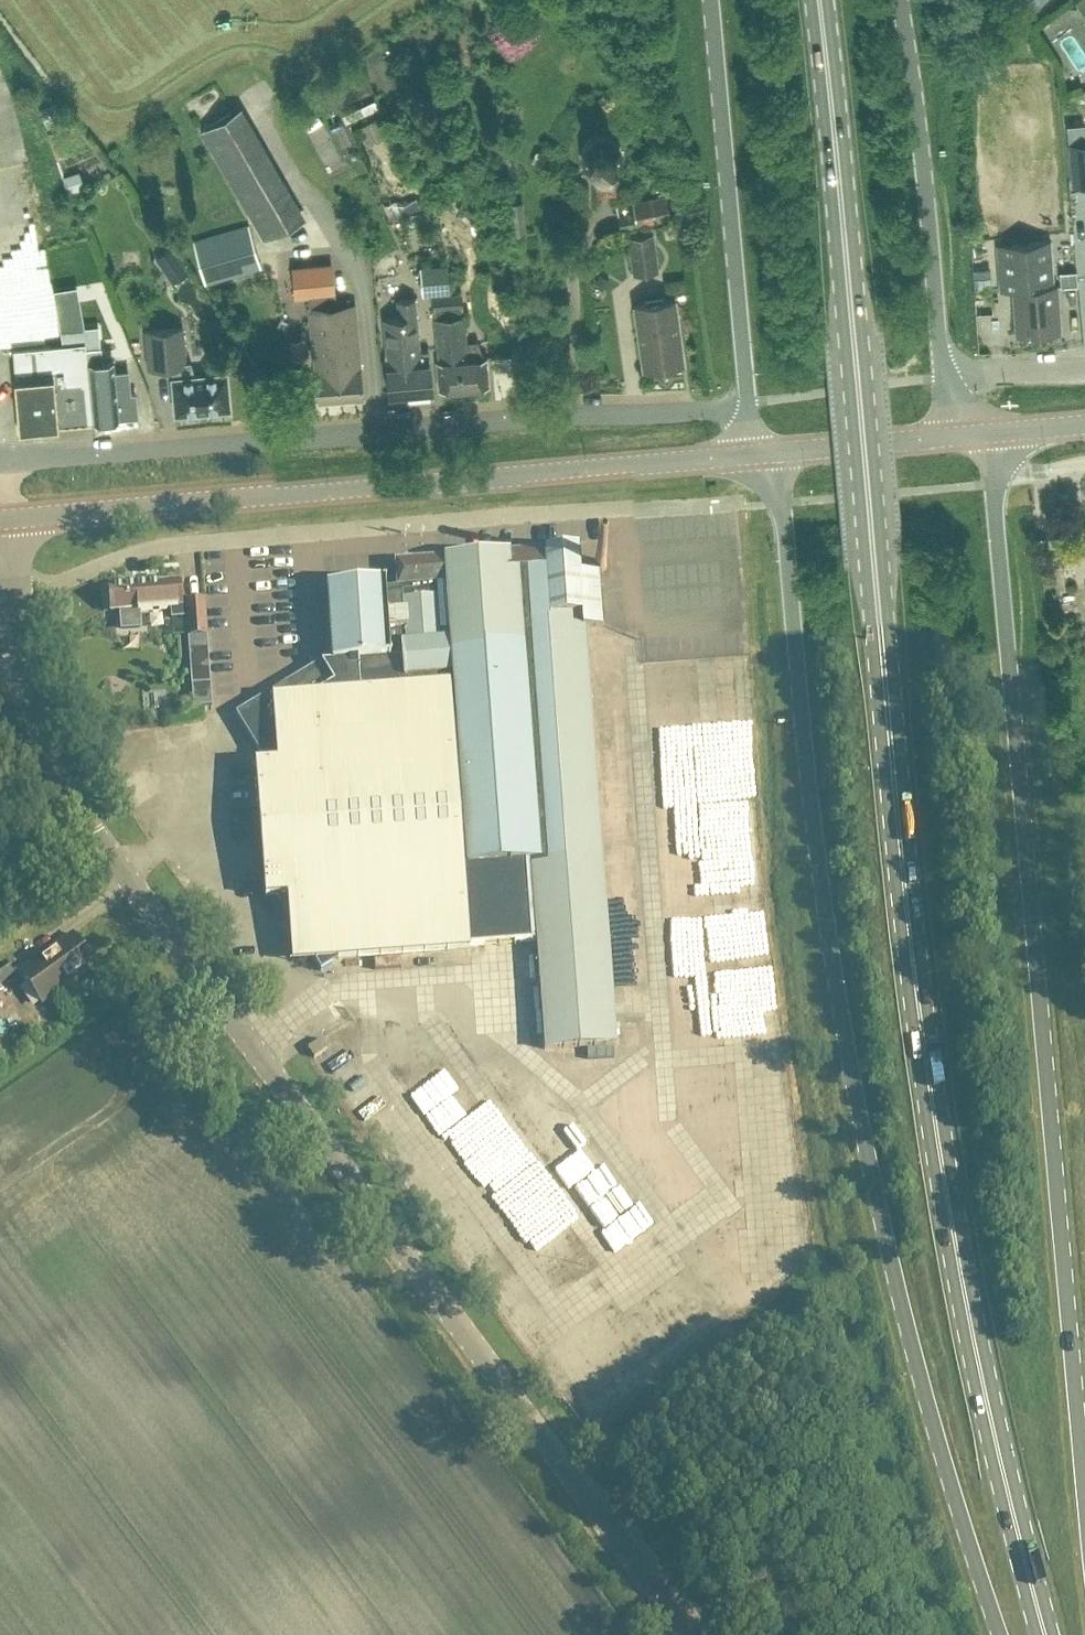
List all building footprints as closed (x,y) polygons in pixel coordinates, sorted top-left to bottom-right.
[(385,60),(397,66),(404,51),(393,45),(385,60)] [(396,106),(413,105),(412,89),(395,90),(396,106)] [(56,99),(39,109),(38,109),(49,127),(66,117),(56,99)] [(376,116),(358,123),(367,144),(385,136),(376,116)] [(1065,123),(1066,128),(1071,184),(1084,183),(1084,139),(1083,121),(1065,123)] [(611,169),(620,158),(619,142),(606,132),(591,133),(582,145),(583,162),(596,172),(597,189),(613,188),(611,169)] [(547,168),(551,159),(546,151),(536,151),(531,160),(537,169),(547,168)] [(636,221),(670,215),(666,195),(632,202),(636,221)] [(247,222),(193,237),(205,283),(260,268),(247,222)] [(632,272),(657,269),(652,231),(626,235),(632,272)] [(1017,332),(1058,329),(1054,284),(1052,285),(1049,239),(996,243),(1000,289),(1013,288),(1017,332)] [(184,270),(172,252),(157,262),(169,280),(184,270)] [(331,262),(291,266),(294,296),(334,292),(331,262)] [(446,264),(419,266),(421,294),(448,292),(446,264)] [(461,293),(433,295),(434,309),(462,307),(461,293)] [(399,315),(382,316),(387,364),(385,364),(388,392),(409,390),(431,388),(427,348),(418,349),(413,296),(397,298),(399,315)] [(672,298),(635,303),(644,367),(676,363),(674,345),(678,345),(672,298)] [(331,305),(309,307),(317,397),(339,395),(362,393),(354,303),(331,305)] [(439,387),(487,383),(484,355),(483,355),(476,339),(465,340),(462,313),(433,316),(437,359),(436,359),(439,387)] [(85,341),(93,419),(137,415),(137,414),(136,414),(134,393),(130,393),(128,370),(114,372),(112,359),(99,360),(98,347),(121,345),(119,318),(83,322),(85,341)] [(226,407),(229,407),(229,404),(228,404),(225,374),(226,374),(225,371),(223,371),(223,372),(192,374),(188,362),(185,362),(182,326),(144,329),(147,366),(172,364),(174,376),(171,376),(171,379),(172,379),(174,409),(174,412),(177,412),(177,411),(226,407)] [(302,354),(300,338),(289,339),(291,355),(302,354)] [(43,344),(11,347),(14,377),(15,377),(19,426),(92,420),(92,419),(93,419),(85,341),(43,345),(43,344)] [(535,942),(544,1048),(612,1046),(606,936),(583,628),(601,627),(598,578),(579,580),(577,550),(476,558),(391,564),(392,597),(385,598),(385,586),(326,591),(332,663),(322,664),(322,663),(235,715),(265,764),(255,765),(265,899),(276,898),(289,919),(292,963),(314,962),(320,973),(332,965),(329,960),(470,950),(470,948),(535,942)] [(595,564),(594,568),(597,572),(601,572),(604,570),(605,565),(602,562),(598,561),(595,564)] [(111,612),(171,608),(172,619),(187,617),(189,637),(207,636),(204,600),(182,602),(180,582),(109,588),(111,612)] [(207,636),(189,637),(193,687),(211,686),(207,636)] [(94,967),(72,936),(19,976),(41,1006),(94,967)] [(13,978),(14,977),(4,963),(0,966),(0,989),(1,988),(13,978)] [(320,1041),(307,1050),(314,1059),(316,1058),(327,1050),(320,1041)] [(580,1056),(593,1078),(632,1054),(625,1042),(599,1057),(593,1048),(580,1056)] [(604,1114),(617,1132),(624,1126),(612,1109),(604,1114)] [(492,1163),(516,1153),(507,1134),(484,1145),(492,1163)] [(608,1201),(596,1176),(586,1181),(575,1158),(557,1166),(581,1214),(608,1201)] [(544,1265),(555,1258),(541,1234),(530,1241),(544,1265)] [(558,1292),(565,1285),(548,1266),(541,1273),(558,1292)]
